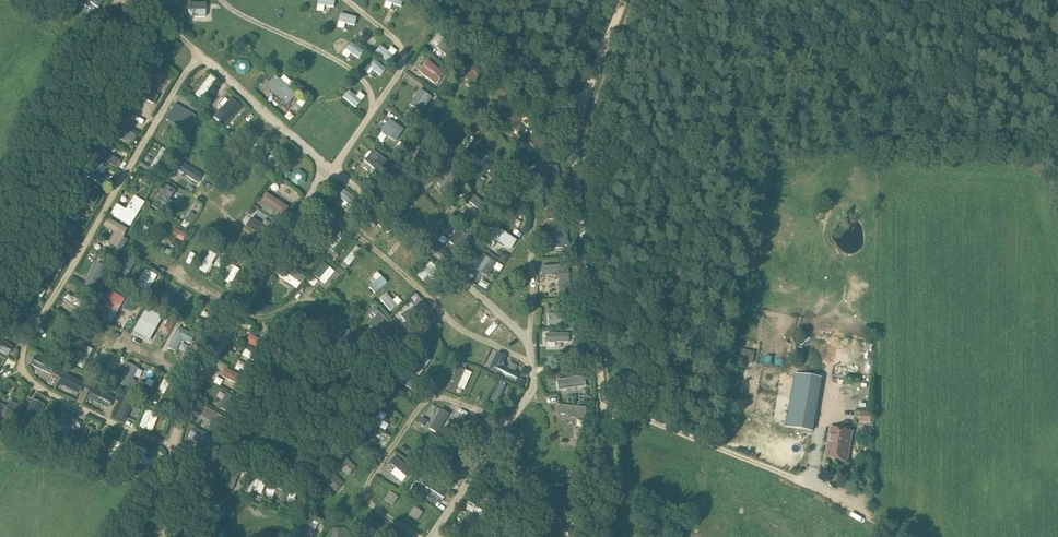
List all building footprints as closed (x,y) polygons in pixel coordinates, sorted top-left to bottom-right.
[(205,17),(205,2),(187,3),(187,17),(205,17)] [(355,26),(356,14),(339,14),(339,25),(355,26)] [(377,39),(364,29),(357,38),(370,48),(377,39)] [(452,60),(461,48),(446,36),(437,48),(452,60)] [(350,43),(346,49),(359,59),(364,52),(350,43)] [(380,46),(375,53),(388,63),(393,56),(380,46)] [(372,60),(367,66),(380,77),(385,70),(372,60)] [(234,67),(237,75),(245,76),(250,70),(247,62),(239,61),(234,67)] [(473,86),(483,73),(470,62),(460,74),(473,86)] [(437,83),(444,73),(431,63),(426,68),(423,73),(437,83)] [(156,71),(147,66),(133,91),(153,103),(157,95),(149,91),(148,87),(156,71)] [(210,76),(195,95),(201,100),(216,80),(210,76)] [(266,87),(288,106),(297,96),(276,77),(266,87)] [(420,113),(432,97),(421,89),(410,106),(420,113)] [(348,91),(343,97),(356,107),(361,102),(348,91)] [(128,98),(118,114),(129,121),(139,105),(128,98)] [(229,100),(213,118),(224,127),(240,110),(229,100)] [(171,123),(183,130),(192,114),(180,107),(171,123)] [(521,135),(530,127),(533,123),(525,115),(521,119),(515,113),(507,122),(521,135)] [(395,141),(404,130),(389,119),(381,131),(395,141)] [(110,128),(132,142),(135,135),(114,122),(110,128)] [(539,132),(528,142),(529,143),(525,147),(529,151),(534,147),(538,151),(548,141),(539,132)] [(248,138),(243,143),(258,156),(262,151),(248,138)] [(485,156),(472,144),(466,151),(480,163),(485,156)] [(421,168),(431,157),(418,145),(408,156),(421,168)] [(98,148),(95,154),(117,167),(121,160),(98,148)] [(160,148),(148,169),(156,174),(168,153),(160,148)] [(379,173),(388,162),(373,150),(364,161),(379,173)] [(274,176),(284,163),(278,158),(276,160),(272,156),(266,164),(270,168),(268,170),(274,176)] [(505,183),(511,175),(494,162),(488,170),(505,183)] [(182,163),(177,170),(198,184),(202,176),(182,163)] [(539,166),(541,181),(555,179),(555,177),(561,176),(559,165),(553,166),(553,164),(539,166)] [(88,167),(83,175),(103,187),(107,179),(88,167)] [(456,173),(450,167),(436,182),(447,193),(457,182),(452,177),(456,173)] [(291,173),(286,169),(282,174),(287,178),(291,173)] [(292,173),(291,181),(297,186),(304,183),(305,175),(299,170),(292,173)] [(394,191),(404,181),(392,170),(383,180),(394,191)] [(83,184),(75,198),(93,208),(101,195),(83,184)] [(174,189),(166,184),(152,205),(161,211),(174,189)] [(344,190),(339,197),(357,212),(363,206),(344,190)] [(265,191),(259,199),(283,215),(288,206),(265,191)] [(118,202),(111,213),(131,224),(145,201),(135,194),(126,208),(118,202)] [(491,210),(474,195),(469,202),(487,216),(491,210)] [(512,226),(519,213),(506,207),(499,218),(512,226)] [(357,227),(364,232),(376,217),(369,212),(357,227)] [(123,241),(129,228),(108,217),(104,226),(115,232),(113,236),(123,241)] [(268,241),(273,233),(252,219),(247,227),(268,241)] [(78,230),(62,220),(58,228),(74,237),(78,230)] [(220,243),(225,236),(204,222),(199,229),(220,243)] [(475,222),(464,223),(465,231),(476,230),(475,222)] [(491,248),(497,240),(510,249),(517,239),(494,223),(481,241),(491,248)] [(166,227),(162,234),(180,243),(184,237),(166,227)] [(448,241),(465,254),(475,242),(458,228),(448,241)] [(545,231),(545,238),(552,238),(552,248),(563,248),(563,246),(568,246),(568,230),(552,230),(552,231),(545,231)] [(333,233),(326,241),(335,248),(344,237),(339,233),(337,236),(333,233)] [(64,252),(68,245),(60,240),(56,247),(64,252)] [(356,247),(344,261),(349,266),(362,252),(356,247)] [(209,250),(199,269),(206,273),(217,254),(209,250)] [(124,254),(109,277),(120,284),(135,261),(124,254)] [(493,266),(478,256),(472,266),(487,275),(493,266)] [(229,262),(219,279),(229,285),(239,269),(229,262)] [(423,281),(436,268),(431,262),(417,275),(423,281)] [(96,263),(84,285),(93,290),(105,268),(96,263)] [(323,263),(313,275),(323,283),(333,271),(323,263)] [(569,263),(541,265),(542,275),(554,275),(554,274),(569,273),(569,263)] [(286,268),(280,277),(297,289),(303,279),(286,268)] [(145,269),(135,285),(146,292),(156,276),(145,269)] [(23,277),(19,284),(40,298),(45,291),(23,277)] [(382,277),(369,287),(374,293),(387,283),(382,277)] [(111,323),(126,298),(108,287),(94,313),(111,323)] [(184,305),(161,292),(157,298),(180,311),(184,305)] [(67,294),(64,300),(82,312),(85,306),(67,294)] [(397,307),(386,294),(380,299),(391,313),(397,307)] [(418,304),(400,315),(407,323),(423,312),(418,304)] [(134,330),(150,340),(165,315),(148,306),(134,330)] [(548,312),(549,326),(566,325),(565,311),(564,312),(564,307),(555,307),(555,312),(548,312)] [(376,310),(373,313),(377,317),(369,325),(383,338),(393,327),(376,310)] [(25,324),(15,317),(12,322),(22,328),(25,324)] [(200,317),(196,323),(211,331),(214,324),(200,317)] [(290,326),(288,335),(313,340),(315,331),(299,328),(300,322),(292,320),(290,326)] [(347,346),(350,330),(320,324),(317,340),(347,346)] [(190,343),(191,344),(195,335),(178,326),(167,348),(174,352),(181,338),(182,339),(190,343)] [(251,345),(267,354),(274,342),(257,333),(251,345)] [(547,334),(547,343),(569,343),(569,334),(547,334)] [(9,354),(13,347),(0,339),(0,349),(9,354)] [(86,348),(76,366),(82,369),(92,351),(86,348)] [(740,361),(754,363),(755,350),(742,349),(740,361)] [(246,350),(242,356),(261,368),(265,362),(246,350)] [(506,356),(498,352),(489,369),(516,382),(520,375),(502,365),(506,356)] [(97,379),(105,382),(116,357),(108,353),(97,379)] [(36,354),(31,364),(51,373),(56,364),(36,354)] [(430,360),(423,356),(413,372),(419,376),(430,360)] [(767,356),(766,363),(780,365),(781,358),(767,356)] [(139,368),(125,361),(115,382),(128,389),(131,383),(134,384),(136,380),(134,378),(139,368)] [(87,365),(83,374),(88,376),(92,367),(87,365)] [(57,366),(53,373),(59,375),(63,369),(57,366)] [(464,370),(457,367),(447,390),(454,393),(464,370)] [(227,369),(223,376),(243,388),(247,380),(227,369)] [(813,431),(823,378),(821,378),(822,373),(806,369),(805,375),(795,373),(785,426),(813,431)] [(402,373),(398,380),(419,394),(423,387),(402,373)] [(585,386),(584,376),(557,380),(558,390),(585,386)] [(61,377),(56,389),(76,399),(82,387),(61,377)] [(87,381),(83,387),(90,390),(93,384),(87,381)] [(165,381),(159,391),(165,394),(160,403),(168,408),(179,388),(165,381)] [(498,386),(490,402),(496,405),(505,389),(498,386)] [(115,397),(102,391),(98,402),(110,408),(115,397)] [(227,395),(220,407),(235,416),(238,409),(242,412),(246,405),(227,395)] [(14,401),(7,398),(2,410),(7,412),(5,415),(11,417),(20,399),(15,397),(14,401)] [(44,406),(32,400),(21,423),(33,429),(44,406)] [(115,417),(125,422),(132,406),(122,401),(115,417)] [(566,419),(585,421),(586,409),(559,406),(558,415),(566,416),(566,419)] [(146,410),(139,427),(151,432),(158,415),(146,410)] [(211,410),(207,416),(224,427),(228,421),(211,410)] [(441,410),(429,428),(437,433),(449,415),(441,410)] [(871,422),(871,410),(859,410),(859,422),(871,422)] [(386,432),(389,426),(384,423),(387,417),(382,413),(374,425),(386,432)] [(470,419),(463,414),(449,435),(457,440),(470,419)] [(62,415),(50,440),(62,446),(74,420),(62,415)] [(474,423),(463,440),(474,448),(485,430),(474,423)] [(84,426),(76,446),(83,450),(92,429),(84,426)] [(361,427),(353,437),(373,453),(378,446),(362,434),(365,430),(361,427)] [(831,427),(826,457),(847,461),(853,431),(831,427)] [(205,448),(202,454),(206,456),(203,460),(208,462),(219,443),(194,429),(189,439),(205,448)] [(115,441),(107,459),(119,464),(127,446),(115,441)] [(460,475),(467,463),(460,459),(460,460),(441,448),(434,459),(460,475)] [(134,454),(132,461),(151,467),(153,461),(134,454)] [(395,457),(390,463),(399,471),(394,476),(402,482),(407,477),(408,478),(413,472),(395,457)] [(355,468),(346,461),(339,469),(348,476),(355,468)] [(236,466),(232,480),(237,482),(242,468),(236,466)] [(263,475),(270,478),(273,472),(266,469),(263,475)] [(421,482),(444,497),(451,487),(427,471),(421,482)] [(254,493),(261,496),(267,483),(259,480),(261,476),(254,473),(246,493),(253,496),(254,493)] [(335,476),(327,484),(333,491),(342,483),(335,476)] [(272,502),(275,496),(283,499),(285,494),(277,491),(279,484),(273,482),(266,499),(272,502)] [(508,496),(487,484),(480,496),(501,507),(508,496)] [(294,501),(298,491),(292,489),(285,506),(291,509),(292,508),(297,510),(300,503),(294,501)] [(384,501),(391,506),(397,497),(389,493),(384,501)] [(467,503),(464,508),(482,520),(486,514),(467,503)] [(206,524),(226,520),(224,513),(218,514),(217,506),(205,508),(206,516),(205,516),(206,524)] [(414,507),(409,515),(415,519),(421,512),(414,507)] [(305,519),(301,526),(303,527),(299,532),(307,536),(310,531),(318,536),(322,529),(305,519)] [(371,519),(365,529),(373,534),(379,523),(371,519)] [(332,536),(344,536),(345,529),(333,529),(332,536)]
